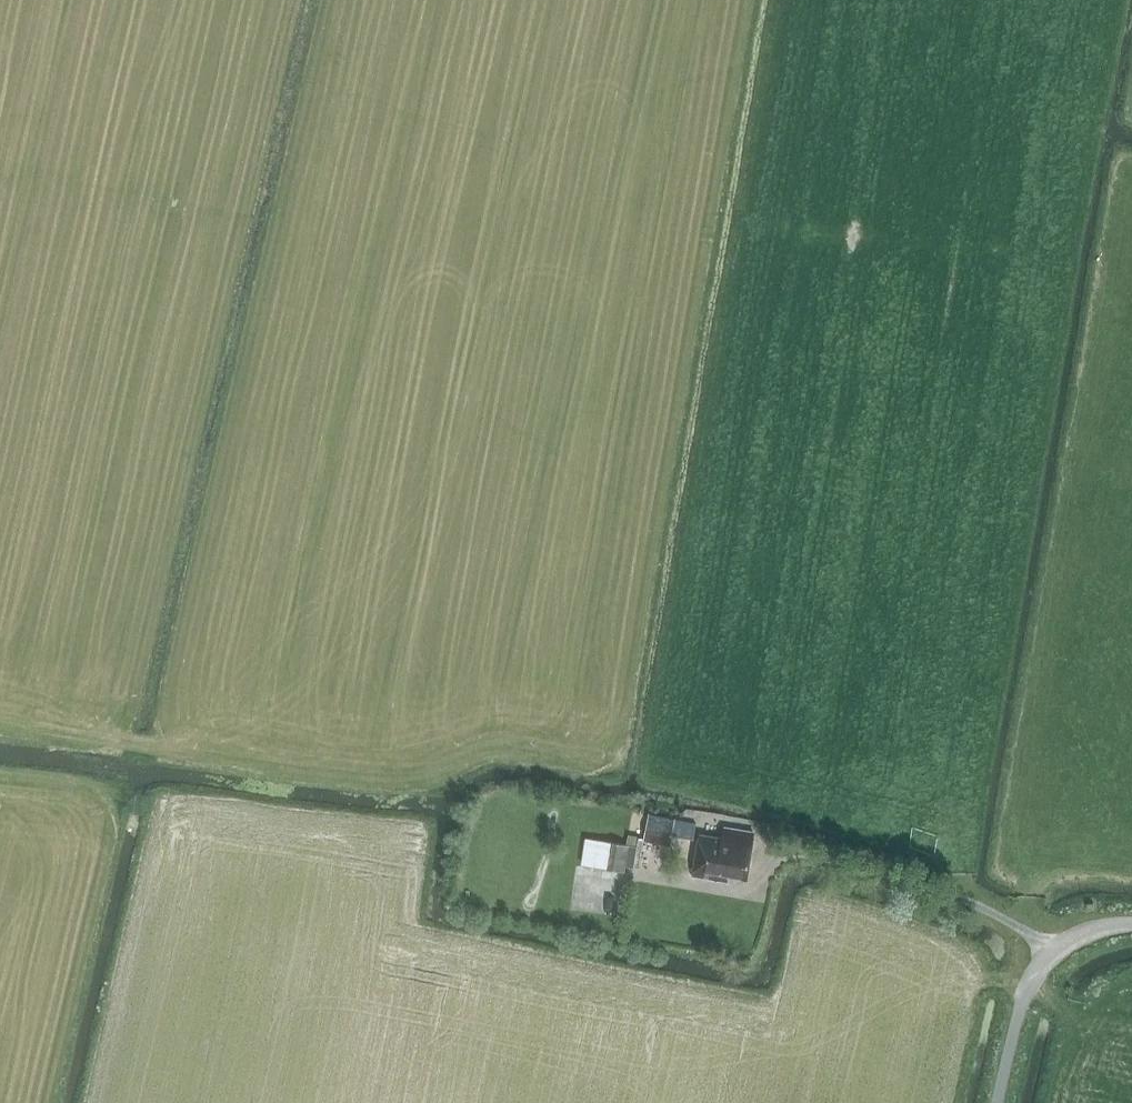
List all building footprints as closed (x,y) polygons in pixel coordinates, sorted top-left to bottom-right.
[(675,818),(648,812),(642,842),(669,847),(675,818)] [(695,822),(676,819),(673,836),(693,839),(695,822)] [(745,879),(752,832),(723,827),(721,839),(698,835),(692,876),(716,880),(717,875),(745,879)] [(629,845),(585,838),(581,865),(625,872),(629,845)]
